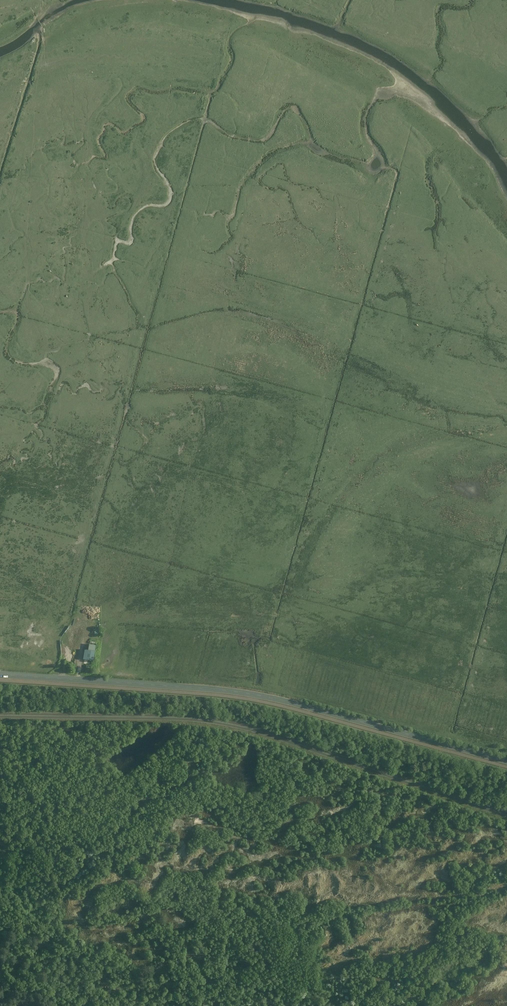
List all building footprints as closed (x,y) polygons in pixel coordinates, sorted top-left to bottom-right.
[(85,657),(96,659),(98,643),(91,642),(90,648),(87,647),(85,657)]
